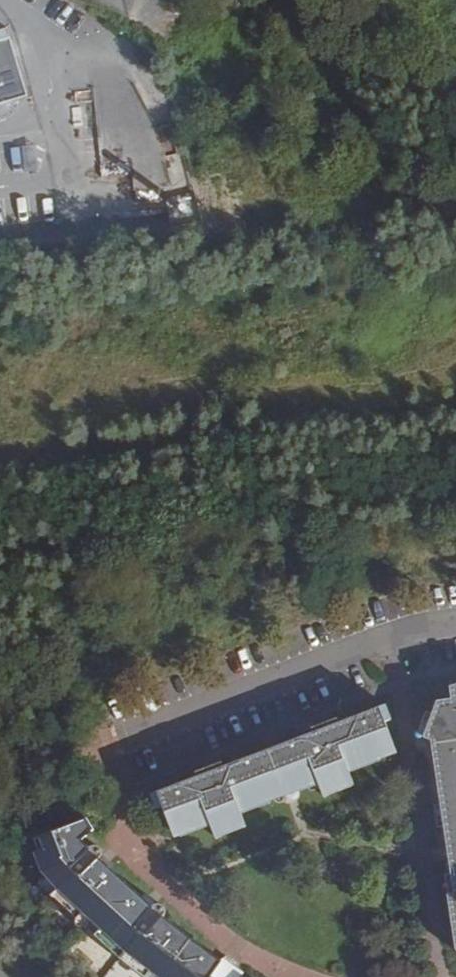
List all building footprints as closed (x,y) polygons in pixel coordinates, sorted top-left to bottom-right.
[(36,94),(19,35),(0,41),(0,104),(36,94)] [(454,690),(455,703),(441,705),(428,739),(437,745),(449,844),(455,894),(455,690),(454,690)] [(397,752),(378,704),(306,731),(307,735),(218,768),(217,765),(152,790),(171,840),(209,826),(214,841),(242,830),(236,815),(319,783),(324,796),(354,785),(349,771),(397,752)] [(81,818),(35,834),(41,847),(34,850),(44,874),(36,882),(116,962),(137,976),(201,976),(213,961),(158,915),(140,936),(129,926),(144,909),(94,858),(91,858),(73,874),(64,865),(83,847),(75,836),(85,828),(81,818)]
